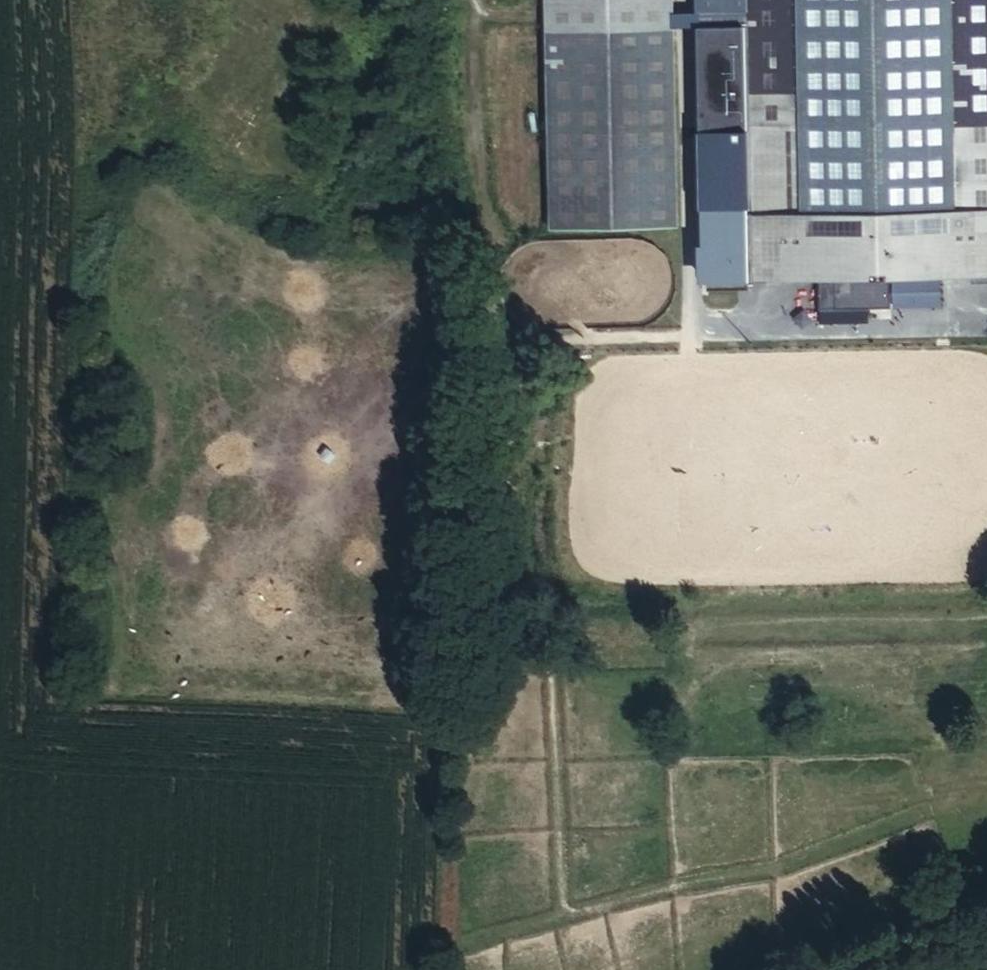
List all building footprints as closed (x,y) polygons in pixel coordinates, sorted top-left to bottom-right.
[(768,0),(740,0),(744,278),(773,277),(768,0)] [(773,277),(986,274),(986,0),(768,0),(773,277)] [(678,225),(674,23),(546,25),(549,227),(678,225)]
